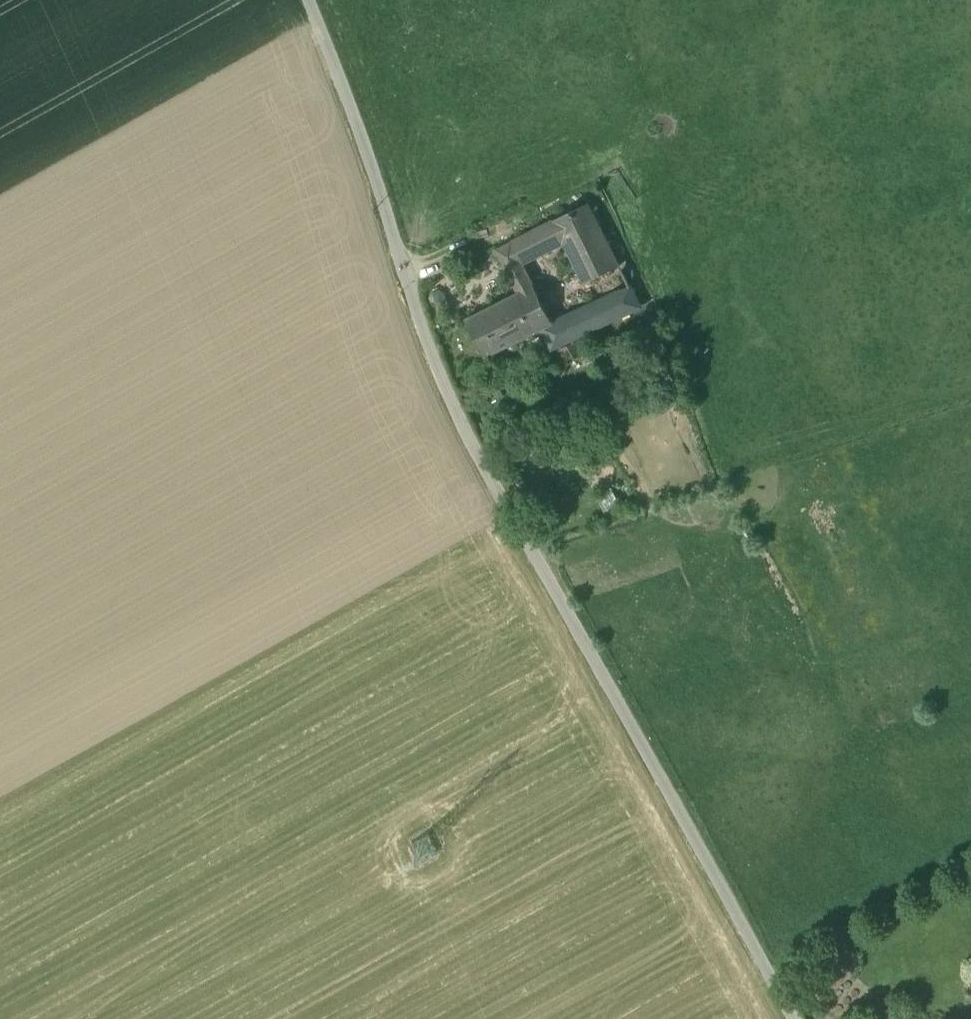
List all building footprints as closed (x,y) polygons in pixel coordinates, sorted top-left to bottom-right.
[(542,226),(533,230),(544,252),(563,242),(583,283),(599,276),(619,265),(588,203),(542,226)] [(529,259),(544,252),(533,230),(521,237),(529,259)] [(522,262),(529,259),(521,237),(496,249),(518,293),(507,299),(520,326),(526,323),(530,333),(541,328),(542,328),(551,323),(552,322),(522,262)] [(542,328),(552,348),(640,306),(630,286),(542,328)] [(465,319),(484,357),(530,333),(526,323),(520,326),(507,299),(465,319)] [(595,495),(607,519),(624,514),(611,487),(595,495)]
